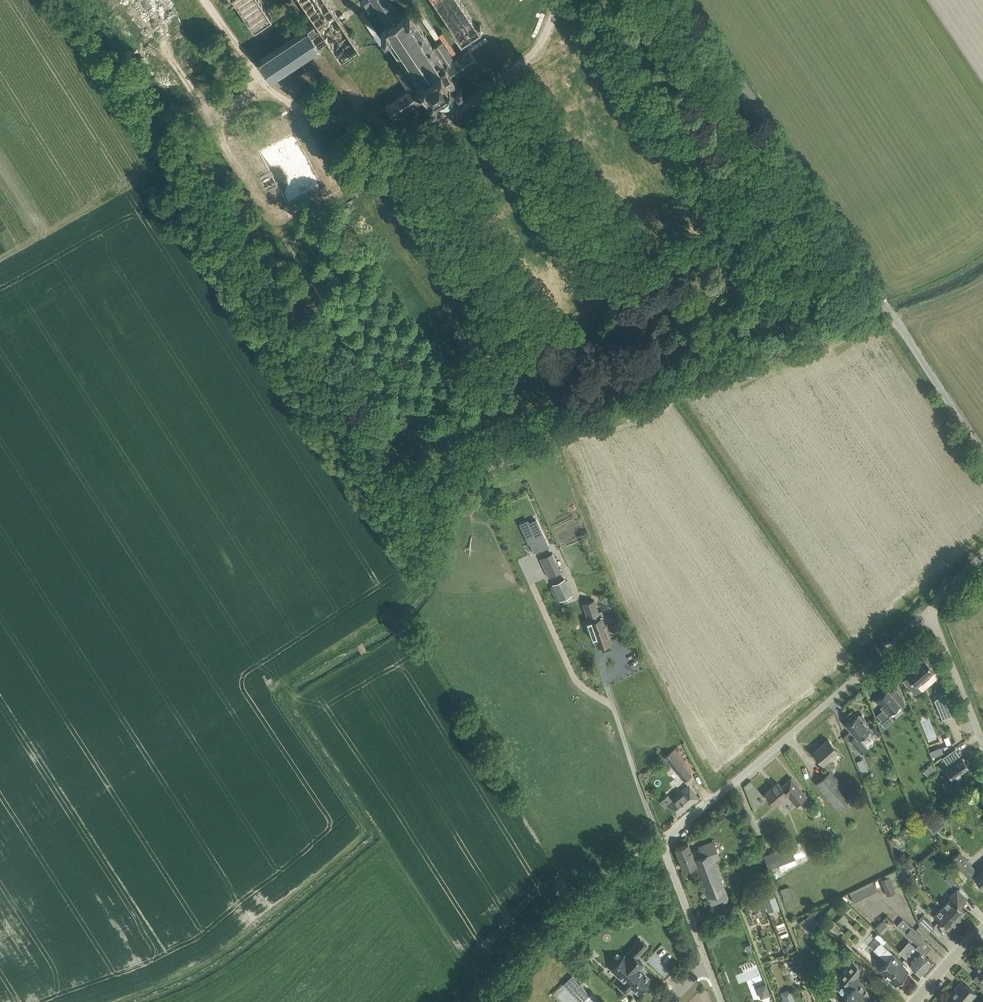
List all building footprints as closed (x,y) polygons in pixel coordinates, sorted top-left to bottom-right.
[(254,30),(272,18),(259,0),(234,0),(254,30)] [(316,21),(314,22),(314,21),(308,25),(309,27),(260,59),(266,69),(272,77),(274,76),(283,84),(285,83),(286,84),(322,60),(321,59),(323,58),(319,46),(321,45),(319,42),(327,37),(342,59),(359,47),(342,22),(365,7),(370,14),(378,9),(389,25),(381,30),(404,65),(396,71),(409,90),(385,105),(386,107),(387,106),(394,117),(393,117),(394,118),(424,98),(424,99),(426,98),(430,103),(430,105),(432,108),(434,108),(436,106),(437,104),(435,102),(436,101),(437,102),(439,101),(440,102),(441,102),(443,103),(444,103),(446,103),(447,102),(449,102),(450,101),(451,100),(452,99),(453,97),(453,96),(454,94),(453,93),(453,91),(455,90),(455,89),(456,88),(457,90),(459,91),(462,89),(463,88),(460,84),(459,84),(455,79),(457,77),(457,76),(478,61),(478,60),(477,61),(469,49),(461,55),(454,59),(441,41),(433,46),(409,11),(401,16),(390,1),(391,0),(361,0),(338,15),(328,0),(302,0),(316,21)] [(456,32),(461,40),(480,28),(481,26),(480,24),(478,24),(477,25),(460,0),(434,0),(456,32)] [(413,10),(425,28),(434,22),(422,4),(413,10)] [(522,466),(509,471),(513,481),(526,476),(522,466)] [(528,519),(519,523),(528,543),(536,540),(541,549),(550,545),(538,519),(530,523),(528,519)] [(535,561),(543,579),(560,571),(552,553),(535,561)] [(552,584),(560,600),(572,595),(565,578),(552,584)] [(607,624),(602,610),(598,611),(594,601),(583,605),(589,622),(587,622),(593,639),(595,638),(598,646),(611,641),(607,632),(605,625),(607,624)] [(909,675),(904,679),(917,693),(921,689),(917,685),(936,669),(925,656),(906,672),(909,675)] [(887,688),(875,699),(884,709),(877,714),(881,719),(879,720),(885,727),(894,719),(889,713),(900,704),(902,707),(906,704),(903,696),(897,689),(892,694),(887,688)] [(942,719),(954,714),(945,691),(933,696),(942,719)] [(852,737),(850,739),(862,753),(867,748),(859,739),(871,729),(864,720),(865,719),(862,714),(859,715),(858,714),(856,715),(855,714),(849,719),(850,720),(846,724),(851,730),(849,732),(852,737)] [(813,752),(820,760),(823,763),(824,763),(829,770),(835,765),(829,759),(838,751),(828,739),(813,752)] [(692,775),(679,760),(683,757),(675,748),(665,757),(685,781),(692,775)] [(942,757),(948,766),(945,768),(952,778),(956,775),(957,776),(961,773),(960,773),(969,767),(962,757),(961,757),(955,748),(942,757)] [(931,764),(927,768),(931,772),(935,768),(931,764)] [(866,765),(859,768),(862,773),(868,771),(866,765)] [(816,783),(838,808),(852,796),(831,771),(816,783)] [(775,804),(785,795),(787,793),(797,805),(807,796),(799,786),(791,778),(781,786),(778,783),(765,793),(775,804)] [(942,782),(948,791),(959,784),(956,779),(951,782),(948,778),(942,782)] [(667,804),(676,815),(698,797),(689,785),(678,794),(679,795),(672,800),(668,795),(660,801),(664,806),(667,804)] [(820,809),(813,813),(816,819),(823,815),(820,809)] [(700,849),(692,852),(688,843),(675,848),(684,870),(696,865),(711,904),(728,897),(725,890),(726,890),(714,860),(720,858),(713,841),(699,846),(700,849)] [(805,855),(799,841),(764,855),(769,869),(805,855)] [(957,865),(954,869),(964,880),(976,869),(960,851),(951,859),(957,865)] [(880,879),(887,895),(903,889),(896,871),(885,875),(885,877),(880,879)] [(855,904),(879,893),(873,882),(850,893),(855,904)] [(780,889),(785,901),(793,898),(789,886),(780,889)] [(761,893),(764,901),(775,897),(772,888),(761,893)] [(960,905),(967,898),(957,888),(949,896),(950,898),(943,906),(957,920),(966,911),(960,905)] [(957,920),(943,906),(934,916),(939,921),(940,921),(948,929),(957,920)] [(804,920),(813,928),(819,922),(810,913),(804,920)] [(920,924),(929,932),(934,926),(926,918),(920,924)] [(897,925),(905,933),(918,944),(924,938),(911,927),(906,922),(902,919),(897,925)] [(887,961),(879,969),(896,984),(908,970),(902,964),(903,962),(884,944),(887,940),(878,932),(875,936),(881,942),(874,949),(887,961)] [(627,993),(632,987),(639,992),(651,979),(640,969),(645,964),(637,957),(648,945),(641,939),(626,955),(625,955),(612,969),(625,981),(620,987),(627,993)] [(583,954),(588,948),(583,943),(577,948),(583,954)] [(912,944),(902,954),(909,960),(908,961),(921,973),(932,962),(912,944)] [(853,961),(839,978),(853,989),(842,1001),(878,1001),(879,1000),(864,988),(865,986),(855,978),(862,969),(853,961)] [(980,961),(973,969),(982,977),(977,982),(982,988),(982,963),(981,961),(980,961)] [(952,992),(943,1001),(968,1001),(976,994),(962,981),(952,992)] [(762,998),(770,995),(766,983),(757,986),(762,998)] [(584,1000),(590,994),(580,984),(574,990),(584,1000)] [(797,1000),(791,987),(781,991),(785,1001),(793,1001),(797,1000)]
